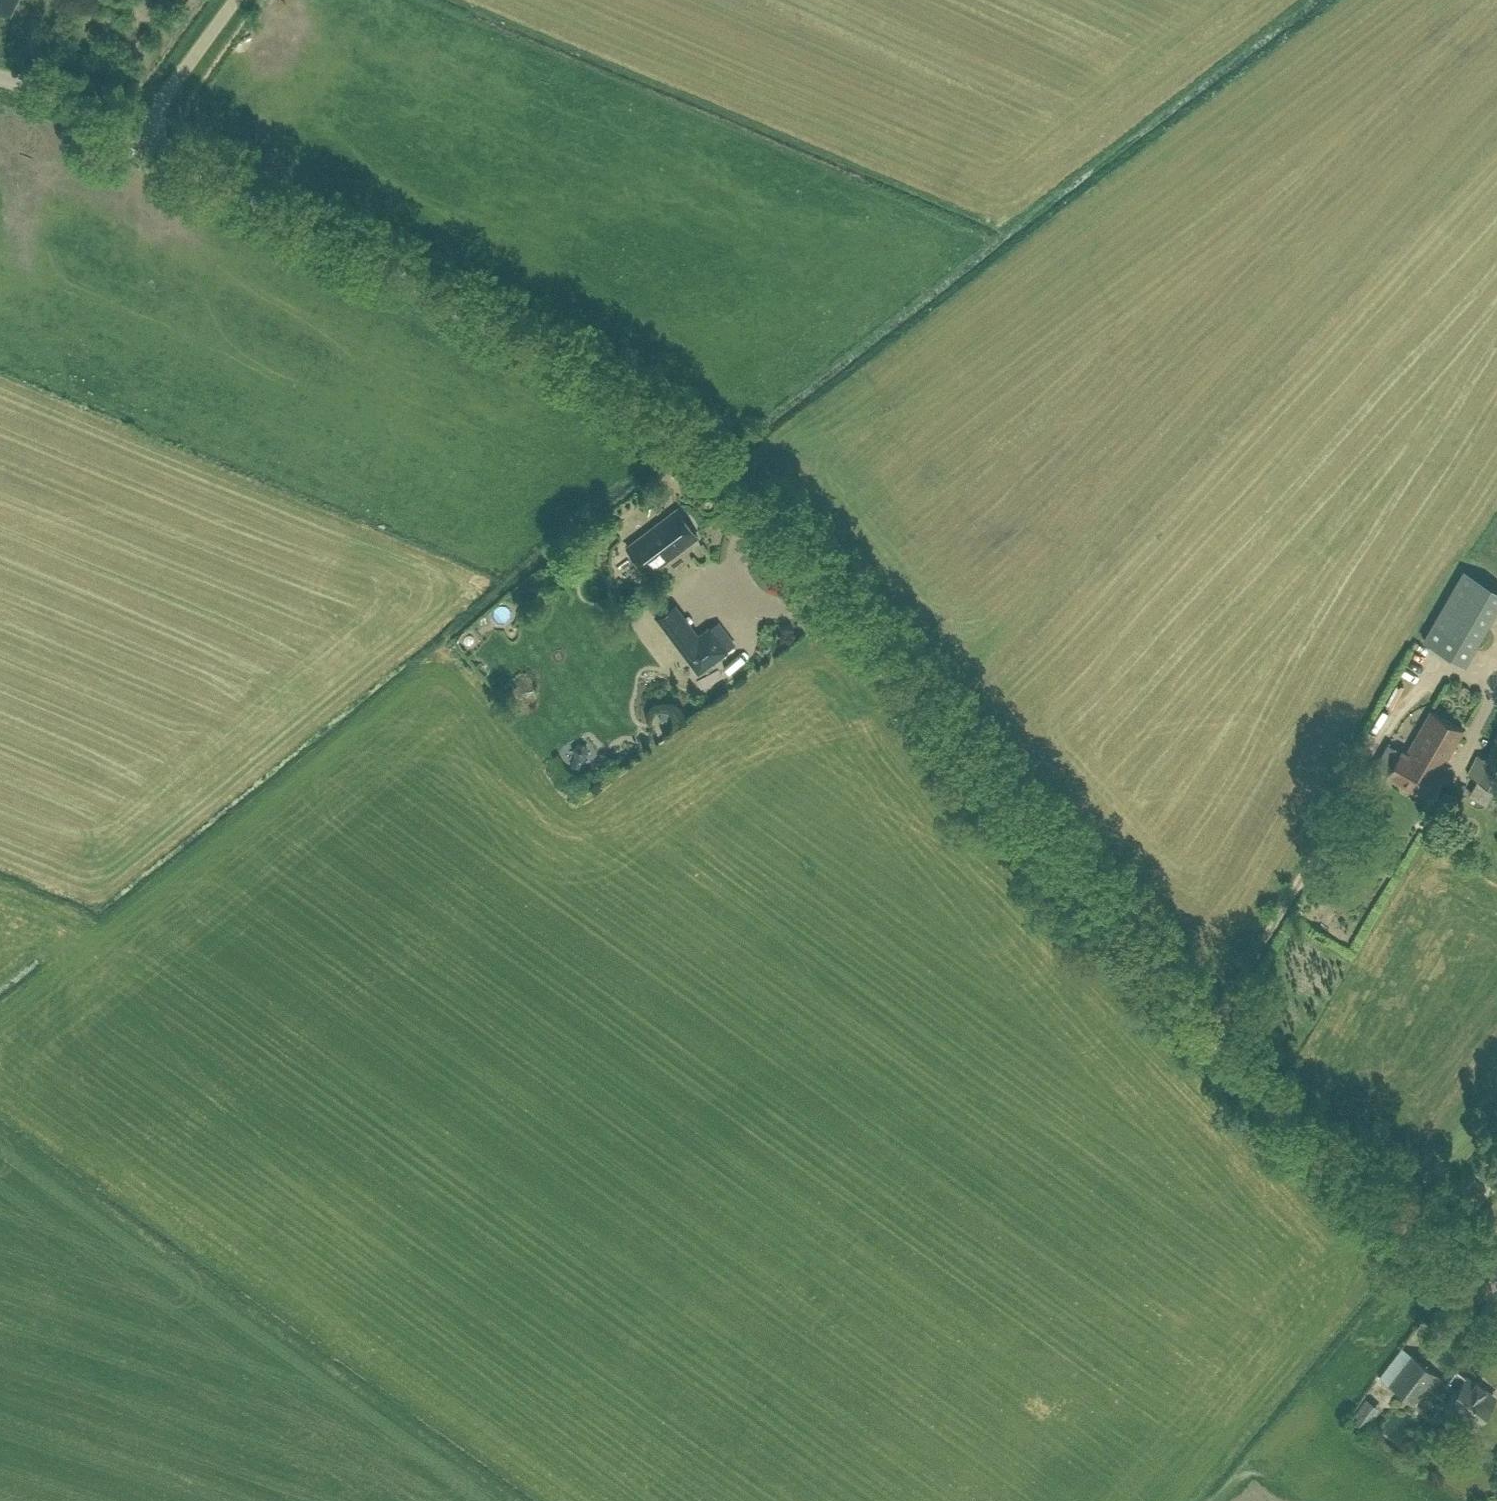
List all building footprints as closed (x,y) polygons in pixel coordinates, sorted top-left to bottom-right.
[(9,12),(15,0),(0,0),(0,7),(9,12)] [(697,536),(676,508),(626,545),(647,573),(697,536)] [(1463,569),(1421,639),(1464,664),(1496,608),(1496,588),(1463,569)] [(659,617),(681,647),(697,635),(675,606),(659,617)] [(681,647),(698,670),(733,643),(717,621),(697,635),(681,647)] [(1463,729),(1430,710),(1405,752),(1400,749),(1387,773),(1402,782),(1400,786),(1410,792),(1413,787),(1428,797),(1442,774),(1438,771),(1463,729)] [(1485,758),(1477,754),(1467,774),(1495,788),(1496,784),(1496,736),(1485,758)] [(1458,1216),(1450,1206),(1442,1213),(1450,1222),(1458,1216)] [(1445,1380),(1409,1352),(1387,1383),(1413,1403),(1428,1384),(1445,1397),(1445,1398),(1475,1421),(1492,1400),(1491,1394),(1483,1388),(1484,1386),(1475,1379),(1473,1381),(1464,1374),(1455,1367),(1445,1380)] [(1380,1408),(1367,1399),(1354,1417),(1367,1426),(1380,1408)]
